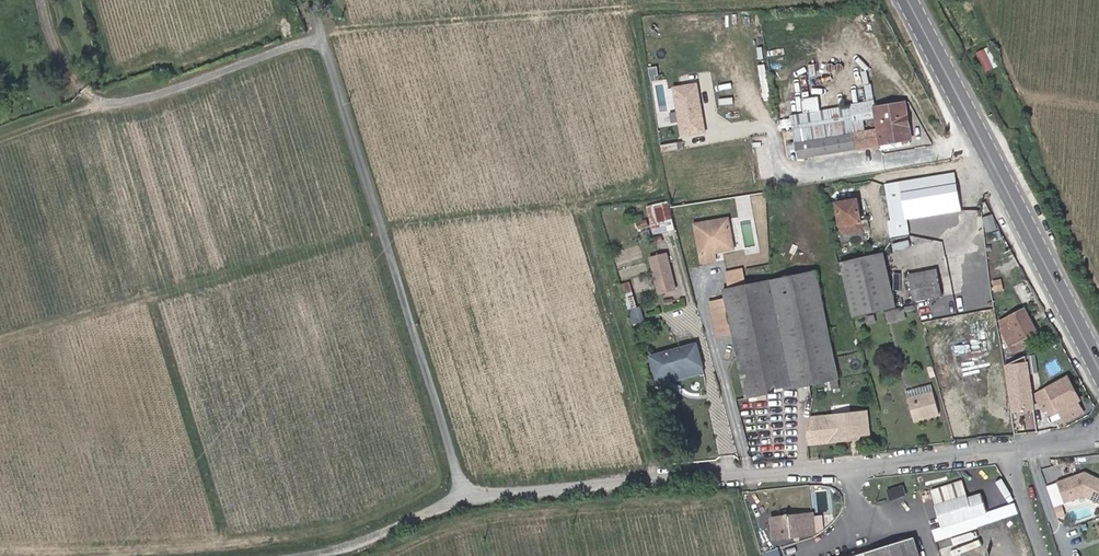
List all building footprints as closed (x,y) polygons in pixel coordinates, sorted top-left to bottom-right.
[(993,68),(984,50),(977,53),(985,71),(993,68)] [(674,87),(683,136),(706,132),(698,83),(674,87)] [(819,110),(818,98),(802,99),(804,112),(819,110)] [(911,139),(904,103),(874,108),(873,102),(850,106),(852,120),(792,130),(794,143),(797,158),(880,145),(911,139)] [(852,120),(850,106),(790,115),(790,119),(792,129),(792,130),(852,120)] [(792,129),(790,119),(780,121),(782,131),(792,129)] [(794,143),(792,130),(792,129),(782,131),(784,145),(794,143)] [(797,158),(794,143),(784,145),(785,151),(791,149),(792,159),(797,158)] [(960,210),(954,173),(899,182),(905,219),(960,210)] [(905,219),(899,182),(882,186),(891,237),(950,227),(957,221),(958,217),(960,210),(905,219)] [(863,236),(856,200),(836,204),(842,240),(863,236)] [(674,229),(667,202),(647,207),(653,234),(674,229)] [(995,227),(990,218),(984,221),(989,231),(995,227)] [(639,229),(647,226),(646,220),(637,222),(639,229)] [(732,249),(728,227),(723,229),(721,220),(695,226),(702,263),(715,261),(713,252),(732,249)] [(896,306),(883,253),(839,263),(852,316),(896,306)] [(651,258),(658,285),(673,281),(665,254),(651,258)] [(725,271),(728,282),(746,277),(743,266),(725,271)] [(838,379),(815,271),(722,290),(723,295),(731,329),(746,398),(827,381),(837,379),(838,379)] [(942,296),(937,273),(909,279),(914,302),(942,296)] [(632,292),(629,282),(619,285),(622,295),(632,292)] [(637,307),(632,292),(622,295),(627,310),(637,307)] [(731,329),(723,295),(708,299),(716,333),(731,329)] [(905,319),(903,311),(914,309),(914,305),(898,309),(885,313),(888,323),(905,319)] [(641,322),(637,307),(627,310),(631,325),(641,322)] [(1036,332),(1024,309),(999,322),(1003,329),(1001,330),(1012,352),(1030,343),(1027,337),(1036,332)] [(875,322),(874,315),(865,317),(867,323),(875,322)] [(701,366),(695,344),(650,357),(656,377),(680,370),(680,371),(701,366)] [(1032,397),(1025,356),(1006,365),(1012,411),(1033,408),(1032,397)] [(658,384),(703,372),(701,366),(680,371),(680,370),(656,377),(658,384)] [(1077,402),(1079,400),(1067,377),(1047,388),(1047,389),(1034,396),(1042,411),(1047,408),(1055,404),(1062,417),(1080,408),(1077,402)] [(839,387),(837,379),(827,381),(828,389),(839,387)] [(907,399),(933,392),(931,385),(906,392),(907,399)] [(939,414),(933,392),(907,399),(914,421),(939,414)] [(1062,417),(1055,404),(1047,408),(1054,421),(1062,417)] [(865,413),(812,419),(809,436),(810,442),(849,438),(849,435),(857,434),(867,433),(865,413)] [(1057,483),(1064,502),(1084,495),(1098,502),(1098,481),(1091,477),(1090,480),(1079,475),(1057,483)] [(935,505),(942,527),(987,512),(981,494),(967,499),(966,496),(935,505)] [(1065,517),(1062,507),(1055,510),(1058,519),(1065,517)] [(814,534),(812,514),(771,518),(773,539),(814,534)] [(913,538),(857,555),(919,555),(913,538)] [(765,551),(766,555),(782,555),(780,548),(765,551)]
